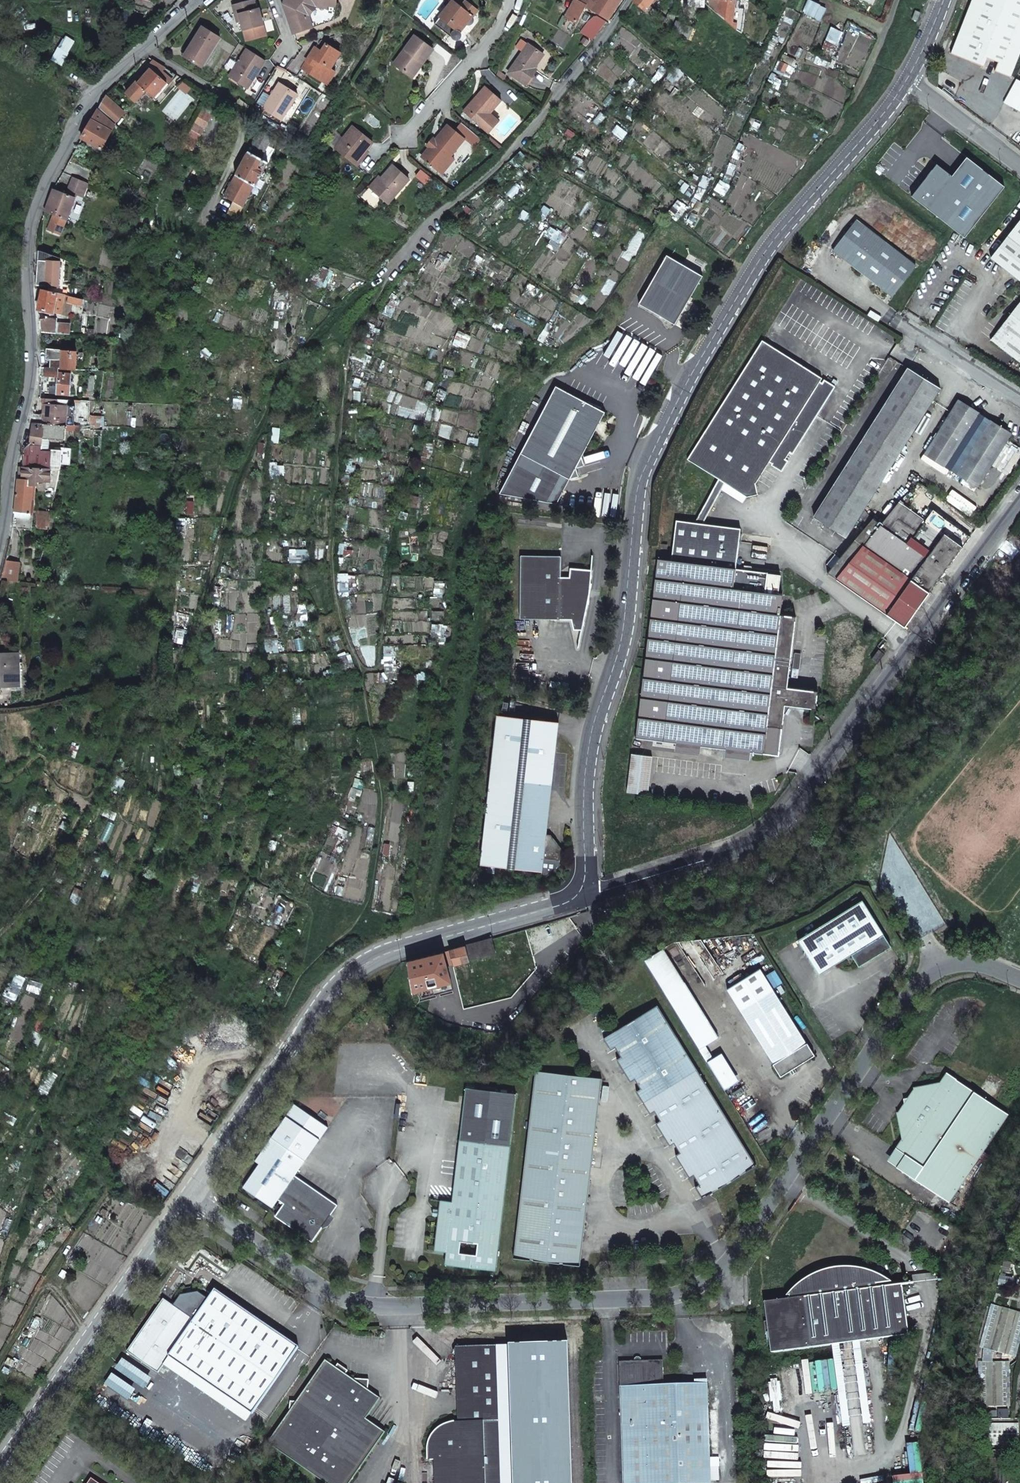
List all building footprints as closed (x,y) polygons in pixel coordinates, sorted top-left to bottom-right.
[(236,15),(239,14),(241,22),(244,31),(263,26),(258,8),(256,9),(253,0),(251,0),(233,5),(236,15)] [(292,29),(299,32),(310,28),(307,20),(308,19),(307,15),(308,14),(309,13),(310,6),(312,3),(328,5),(336,6),(336,0),(285,0),(283,4),(292,29)] [(608,19),(621,0),(579,0),(579,1),(576,0),(575,0),(566,17),(576,22),(585,6),(608,19)] [(644,11),(649,5),(653,0),(634,0),(633,2),(644,11)] [(736,29),(740,1),(732,0),(720,0),(719,14),(736,29)] [(969,9),(955,45),(975,53),(971,62),(983,66),(986,58),(998,62),(1013,68),(1019,51),(1019,0),(972,0),(969,9)] [(964,7),(969,9),(972,0),(966,0),(964,7)] [(452,1),(433,24),(453,40),(456,46),(465,36),(460,31),(465,25),(469,28),(475,20),(471,17),(461,8),(452,1)] [(461,8),(471,17),(476,11),(466,2),(461,8)] [(309,16),(317,7),(327,8),(328,5),(312,3),(310,6),(309,13),(308,14),(307,15),(308,19),(307,20),(310,28),(313,27),(309,16)] [(327,8),(317,7),(309,16),(313,27),(334,19),(336,6),(328,5),(327,8)] [(656,19),(662,25),(666,19),(649,5),(644,11),(655,20),(656,19)] [(915,11),(912,19),(916,21),(920,12),(915,11)] [(576,22),(566,17),(562,23),(572,29),(576,22)] [(580,32),(592,40),(606,22),(598,17),(594,17),(587,23),(580,32)] [(672,33),(688,39),(693,28),(677,21),(672,33)] [(266,35),(263,26),(244,31),(245,36),(251,39),(266,35)] [(202,27),(193,42),(196,43),(187,58),(202,68),(221,38),(202,27)] [(415,36),(394,65),(409,76),(420,61),(423,63),(433,50),(415,36)] [(187,58),(196,43),(193,42),(191,40),(182,55),(187,58)] [(316,47),(302,68),(323,81),(331,69),(341,52),(326,44),(322,51),(316,47)] [(534,68),(544,55),(529,44),(509,73),(526,85),(537,70),(534,68)] [(951,54),(971,62),(975,53),(955,45),(951,54)] [(248,49),(230,78),(248,89),(266,60),(248,49)] [(151,69),(167,83),(169,85),(177,75),(153,60),(148,66),(149,67),(151,69)] [(412,78),(423,63),(420,61),(409,76),(412,78)] [(994,71),(1010,77),(1012,71),(1013,68),(998,62),(994,71)] [(146,74),(137,84),(147,93),(154,98),(167,83),(151,69),(146,74)] [(328,84),(336,72),(331,69),(323,81),(328,84)] [(1019,98),(1019,81),(1017,79),(1004,103),(1015,109),(1019,98)] [(126,95),(144,110),(154,98),(147,93),(137,84),(136,83),(126,95)] [(282,120),(299,94),(280,83),(264,109),(282,120)] [(480,83),(461,111),(489,130),(498,117),(487,110),(498,95),(480,83)] [(98,109),(115,124),(122,113),(105,97),(98,109)] [(98,109),(92,120),(111,131),(115,124),(98,109)] [(200,110),(179,149),(190,155),(211,116),(200,110)] [(61,119),(65,122),(69,115),(65,112),(61,119)] [(335,132),(344,120),(341,118),(333,130),(335,132)] [(92,120),(81,138),(101,149),(111,131),(92,120)] [(435,141),(434,143),(435,143),(432,146),(431,145),(430,147),(422,157),(438,171),(451,156),(464,139),(448,125),(435,141)] [(336,149),(354,163),(359,156),(361,157),(373,142),(353,127),(336,149)] [(259,131),(248,151),(261,159),(272,139),(259,131)] [(503,144),(490,133),(484,141),(497,151),(503,144)] [(285,134),(277,149),(283,152),(292,139),(285,134)] [(359,167),(370,152),(368,150),(361,157),(359,156),(354,163),(359,167)] [(248,151),(235,176),(254,186),(255,187),(259,178),(261,179),(264,179),(267,175),(265,172),(264,171),(268,162),(261,159),(248,151)] [(451,156),(438,171),(442,173),(454,159),(451,156)] [(936,164),(911,196),(964,238),(1004,187),(966,157),(952,176),(936,164)] [(382,178),(372,189),(388,203),(409,179),(393,165),(382,178)] [(235,176),(224,196),(233,201),(242,207),(254,186),(235,176)] [(379,176),(370,187),(372,189),(382,178),(379,176)] [(73,177),(67,191),(76,195),(82,197),(88,183),(73,177)] [(53,189),(45,211),(54,215),(65,220),(67,220),(75,197),(66,194),(53,189)] [(233,201),(227,213),(236,218),(242,207),(233,201)] [(54,215),(48,229),(60,234),(65,220),(54,215)] [(990,258),(1019,280),(1019,218),(990,258)] [(833,250),(888,293),(890,291),(894,294),(916,266),(856,220),(833,250)] [(39,251),(38,260),(59,262),(60,258),(41,251),(39,251)] [(703,276),(667,256),(639,304),(675,324),(703,276)] [(38,260),(36,285),(58,287),(60,265),(59,262),(38,260)] [(42,289),(38,309),(42,310),(53,313),(57,293),(42,289)] [(60,314),(64,299),(65,295),(57,293),(53,313),(60,314)] [(68,300),(68,302),(84,306),(84,299),(68,295),(68,300)] [(991,339),(1019,361),(1019,301),(991,339)] [(47,316),(39,314),(40,332),(56,333),(56,323),(57,318),(52,317),(47,316)] [(56,323),(56,333),(59,333),(70,334),(70,325),(56,323)] [(762,341),(689,458),(690,458),(721,479),(726,483),(748,497),(759,495),(756,484),(769,464),(782,472),(835,387),(762,341)] [(47,349),(46,360),(50,360),(62,360),(61,368),(61,369),(75,370),(76,351),(47,349)] [(62,360),(50,360),(50,368),(58,368),(61,368),(62,360)] [(908,368),(814,517),(846,538),(894,462),(940,389),(908,368)] [(57,387),(57,394),(69,394),(71,374),(58,373),(58,374),(57,387)] [(557,504),(570,479),(579,476),(577,468),(585,465),(582,456),(606,412),(556,386),(499,494),(557,504)] [(45,398),(43,423),(66,425),(68,400),(45,398)] [(958,400),(924,454),(945,467),(977,487),(1011,433),(989,420),(979,414),(958,400)] [(34,414),(32,423),(40,423),(40,418),(40,415),(34,414)] [(90,418),(89,426),(103,426),(103,419),(90,418)] [(32,423),(30,444),(41,445),(42,438),(65,440),(66,425),(43,423),(40,423),(32,423)] [(41,445),(30,444),(24,454),(23,466),(39,467),(51,468),(60,469),(61,450),(41,449),(41,445)] [(23,466),(22,479),(34,481),(50,481),(51,468),(39,467),(23,466)] [(729,568),(735,569),(741,528),(703,524),(726,483),(721,479),(695,523),(676,520),(671,561),(729,568)] [(16,485),(14,513),(31,515),(31,510),(34,485),(16,485)] [(873,518),(839,557),(827,573),(904,627),(962,547),(911,510),(899,502),(880,525),(873,518)] [(13,525),(48,529),(51,512),(31,510),(31,515),(14,513),(12,518),(13,525)] [(521,620),(573,621),(577,630),(588,630),(592,596),(589,596),(589,590),(593,590),(594,570),(573,569),(572,577),(563,577),(564,557),(522,556),(521,620)] [(636,736),(635,739),(766,755),(778,757),(784,713),(784,706),(791,707),(815,710),(818,691),(787,688),(796,617),(780,615),(782,595),(778,594),(780,575),(735,569),(729,568),(671,561),(664,560),(657,559),(657,567),(656,573),(655,580),(654,590),(650,619),(649,629),(648,639),(647,649),(643,679),(641,690),(637,719),(636,736)] [(0,578),(0,580),(16,581),(19,562),(5,560),(2,572),(0,578)] [(877,664),(885,652),(880,649),(879,650),(878,650),(871,659),(877,664)] [(0,654),(0,686),(19,686),(18,653),(0,654)] [(496,716),(489,779),(480,867),(541,874),(543,861),(559,862),(560,849),(553,839),(545,838),(546,834),(546,833),(558,723),(496,716)] [(647,795),(652,757),(632,754),(627,793),(647,795)] [(859,900),(855,895),(850,898),(853,904),(859,900)] [(819,974),(851,954),(858,966),(871,958),(871,957),(875,954),(877,954),(890,946),(861,899),(797,939),(819,974)] [(492,939),(449,950),(453,965),(496,953),(492,939)] [(443,952),(408,961),(415,990),(450,981),(443,952)] [(759,968),(726,988),(740,1010),(772,1063),(771,1064),(779,1077),(788,1071),(793,1069),(814,1056),(806,1042),(805,1043),(759,968)] [(719,1039),(685,986),(667,997),(693,1040),(700,1036),(707,1047),(719,1039)] [(756,1165),(657,1005),(603,1038),(611,1049),(615,1047),(621,1057),(617,1059),(630,1081),(634,1079),(641,1089),(636,1091),(650,1113),(654,1111),(660,1120),(656,1123),(669,1145),(674,1142),(680,1152),(676,1155),(689,1177),(693,1175),(700,1184),(695,1187),(702,1198),(756,1165)] [(707,1047),(700,1036),(693,1040),(706,1062),(713,1057),(707,1047)] [(739,1081),(721,1053),(713,1057),(706,1062),(724,1090),(739,1081)] [(580,1264),(593,1154),(602,1077),(535,1069),(514,1257),(580,1264)] [(940,1082),(913,1087),(915,1096),(908,1097),(904,1103),(905,1111),(897,1112),(902,1138),(897,1145),(906,1151),(896,1167),(948,1202),(1008,1114),(956,1079),(946,1072),(940,1082)] [(465,1087),(452,1201),(440,1199),(434,1250),(446,1252),(445,1264),(496,1270),(515,1093),(465,1087)] [(294,1175),(327,1127),(293,1104),(254,1161),(258,1164),(241,1187),(271,1208),(276,1199),(282,1204),(274,1216),(311,1241),(322,1226),(325,1221),(337,1205),(294,1175)] [(896,1167),(906,1151),(897,1145),(887,1161),(896,1167)] [(841,1267),(830,1268),(825,1270),(820,1271),(810,1276),(805,1278),(796,1285),(789,1292),(786,1296),(789,1296),(789,1299),(764,1302),(770,1353),(833,1345),(858,1341),(908,1335),(908,1331),(901,1284),(876,1287),(876,1284),(891,1282),(882,1276),(872,1272),(862,1269),(851,1267),(846,1267),(841,1267)] [(169,1357),(252,1414),(298,1347),(215,1290),(208,1299),(197,1292),(180,1295),(173,1306),(163,1299),(127,1352),(158,1373),(163,1365),(169,1357)] [(995,1306),(983,1349),(991,1351),(1002,1308),(995,1306)] [(1005,1354),(1016,1311),(1002,1308),(991,1351),(1005,1354)] [(1005,1354),(1012,1356),(1019,1325),(1019,1312),(1016,1311),(1005,1354)] [(833,1345),(847,1456),(873,1453),(858,1341),(833,1345)] [(506,1345),(460,1347),(457,1345),(453,1349),(456,1352),(457,1422),(453,1422),(444,1424),(441,1426),(434,1431),(429,1439),(427,1443),(426,1451),(427,1460),(434,1460),(435,1482),(510,1482),(506,1345)] [(163,1365),(246,1422),(252,1414),(169,1357),(163,1365)] [(324,1482),(349,1482),(384,1432),(365,1419),(379,1399),(366,1390),(367,1380),(350,1378),(345,1374),(335,1367),(325,1360),(266,1443),(324,1482)] [(623,1482),(710,1482),(710,1467),(710,1458),(707,1383),(663,1385),(662,1360),(619,1361),(623,1482)] [(982,1362),(983,1407),(1006,1406),(1005,1362),(982,1362)] [(347,1371),(337,1364),(335,1367),(345,1374),(347,1371)] [(710,1467),(718,1466),(718,1458),(710,1458),(710,1467)]
